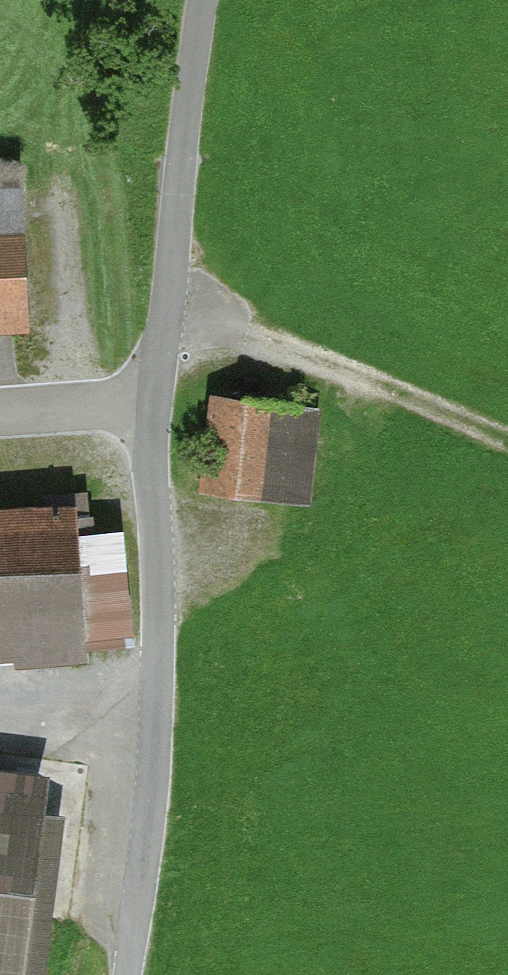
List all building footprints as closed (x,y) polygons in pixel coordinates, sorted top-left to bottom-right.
[(21,328),(19,171),(0,171),(0,328),(21,328)] [(324,417),(210,405),(201,489),(315,501),(324,417)] [(51,520),(0,524),(0,653),(132,641),(126,572),(56,578),(51,520)] [(52,772),(0,766),(0,974),(26,974),(52,772)]
